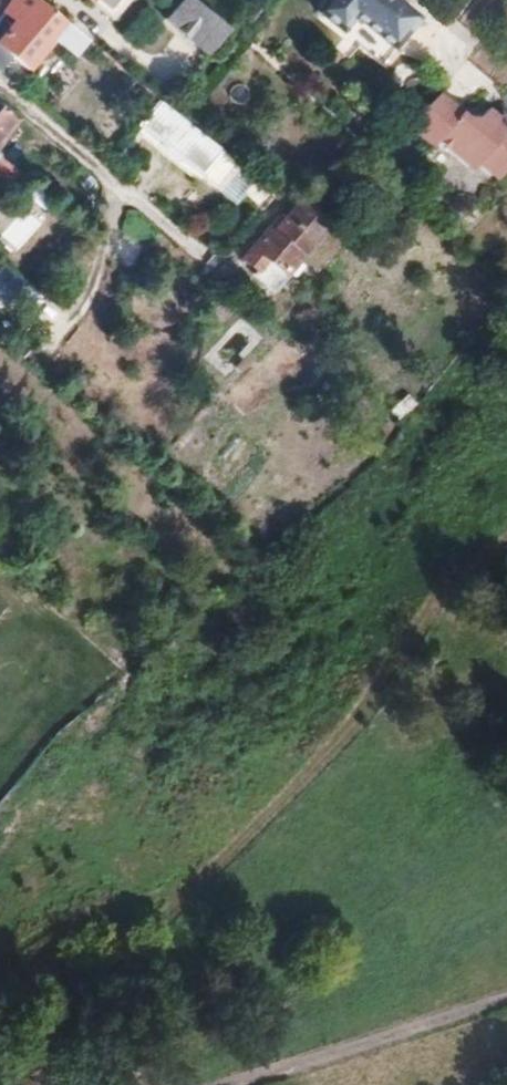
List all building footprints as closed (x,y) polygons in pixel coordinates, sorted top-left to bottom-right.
[(86,39),(40,0),(13,0),(7,9),(17,18),(0,36),(0,71),(12,57),(28,70),(56,39),(73,54),(86,39)] [(112,20),(129,0),(88,0),(112,20)] [(207,57),(227,34),(187,0),(181,0),(164,20),(207,57)] [(402,60),(429,27),(397,0),(344,0),(326,22),(367,56),(374,49),(377,52),(384,45),(402,60)] [(377,52),(374,49),(367,56),(390,75),(402,60),(384,45),(377,52)] [(458,117),(437,95),(405,125),(428,148),(435,141),(467,172),(474,166),(492,184),(506,170),(506,133),(506,132),(506,127),(506,124),(503,119),(494,121),(486,112),(474,123),(460,123),(458,117)] [(181,119),(165,107),(160,102),(141,125),(257,220),(277,198),(275,196),(181,119)] [(0,106),(0,145),(19,122),(0,106)] [(0,156),(0,174),(45,211),(54,201),(0,156)] [(300,201),(293,209),(308,223),(301,230),(311,240),(298,254),(302,257),(328,226),(300,201)] [(308,223),(293,209),(285,218),(280,213),(242,257),(257,270),(266,261),(282,273),(298,254),(311,240),(301,230),(308,223)] [(282,273),(266,261),(257,270),(273,284),(282,273)]
